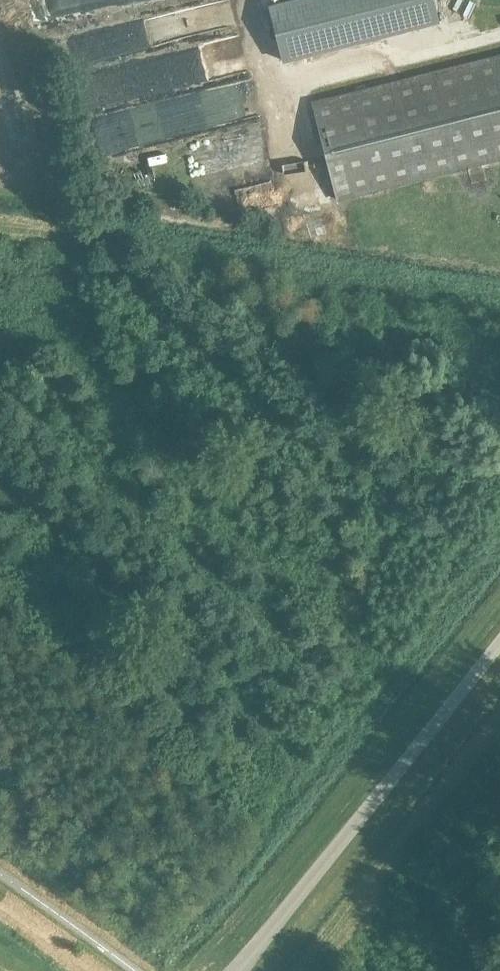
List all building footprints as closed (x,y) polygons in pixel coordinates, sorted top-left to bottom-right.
[(369,40),(362,0),(326,0),(307,4),(310,20),(271,27),(277,58),(369,40)] [(390,32),(399,29),(391,0),(382,0),(390,32)] [(499,159),(499,55),(313,102),(338,200),(499,159)] [(145,62),(87,70),(92,106),(150,98),(145,62)] [(133,162),(137,189),(276,167),(270,135),(217,144),(215,134),(147,145),(150,159),(133,162)] [(249,212),(268,207),(263,191),(283,185),(281,178),(243,188),(249,212)]
